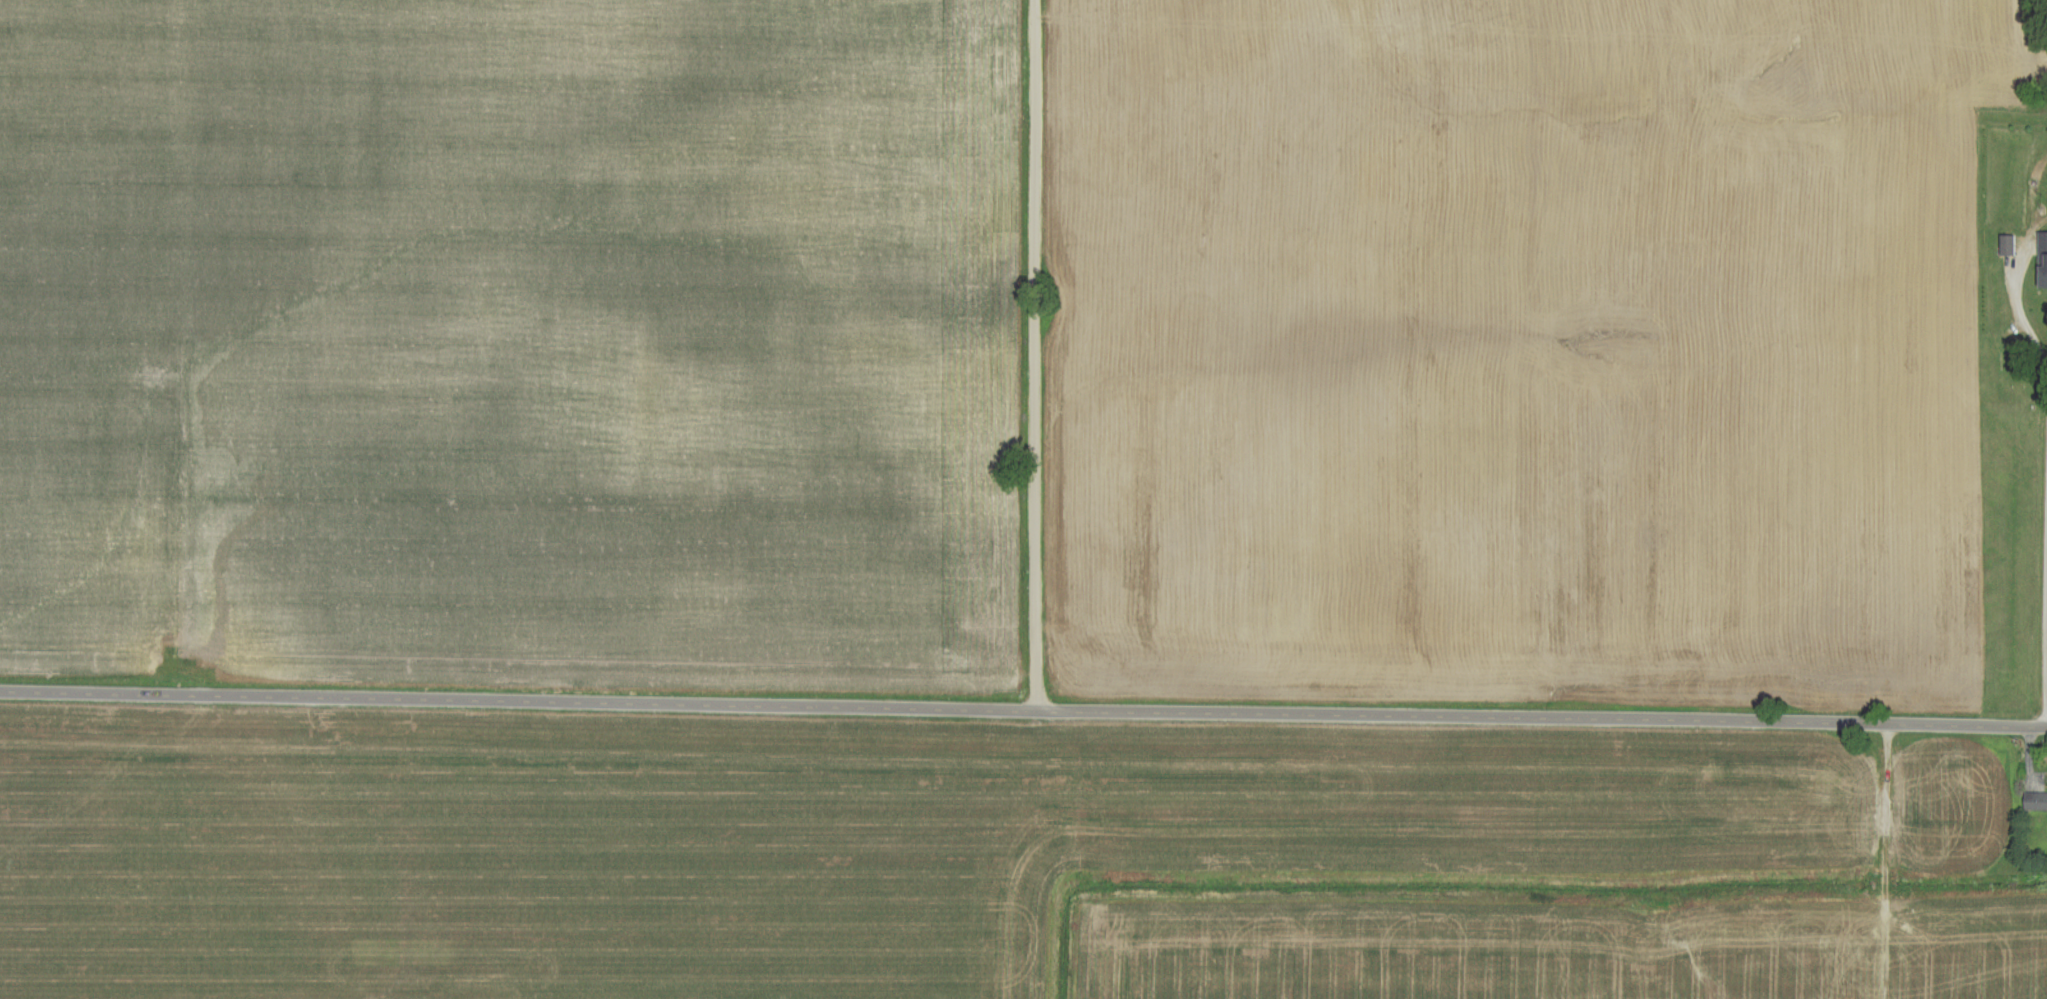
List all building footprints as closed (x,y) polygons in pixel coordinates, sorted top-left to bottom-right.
[(2028,810),(2046,810),(2046,797),(2046,793),(2028,793),(2028,810)]
